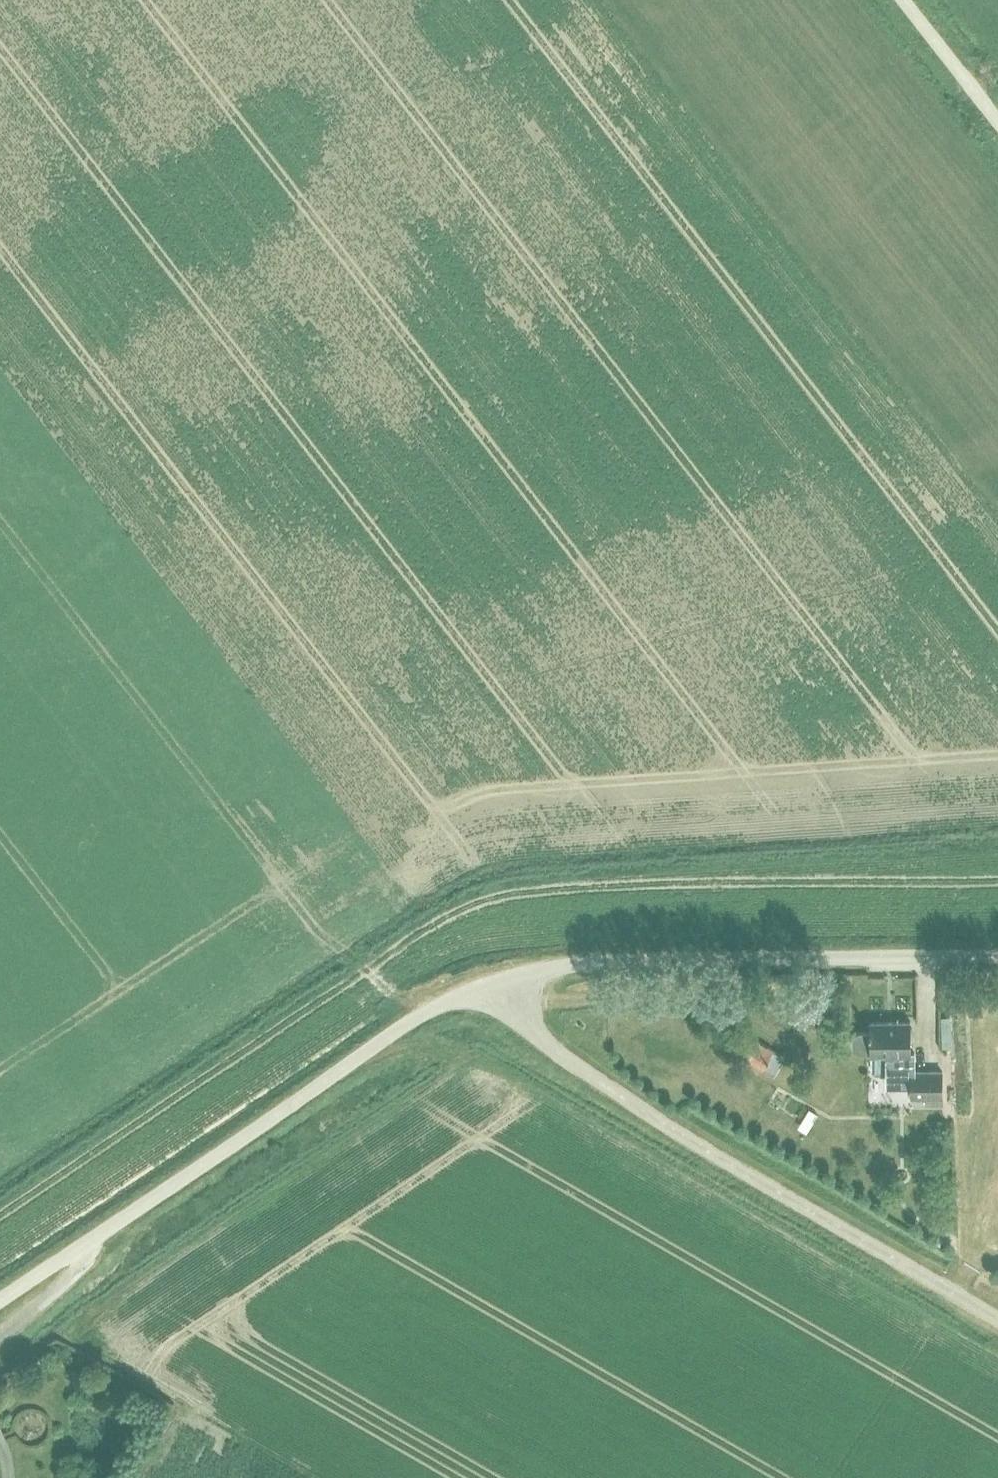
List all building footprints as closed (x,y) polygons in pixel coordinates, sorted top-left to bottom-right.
[(898,1022),(898,1021),(897,1020),(896,1020),(895,1020),(893,1020),(892,1020),(890,1020),(889,1021),(889,1022),(871,1022),(871,1032),(861,1032),(858,1033),(857,1033),(856,1034),(854,1035),(854,1037),(853,1038),(852,1039),(852,1041),(852,1042),(852,1044),(852,1045),(853,1047),(854,1048),(854,1049),(855,1050),(857,1051),(859,1052),(860,1052),(861,1052),(871,1052),(871,1054),(911,1053),(911,1021),(898,1022)] [(744,1065),(772,1081),(785,1059),(740,1032),(730,1048),(748,1059),(744,1065)] [(911,1071),(911,1096),(925,1096),(925,1104),(942,1104),(942,1096),(943,1096),(943,1071),(911,1071)]
